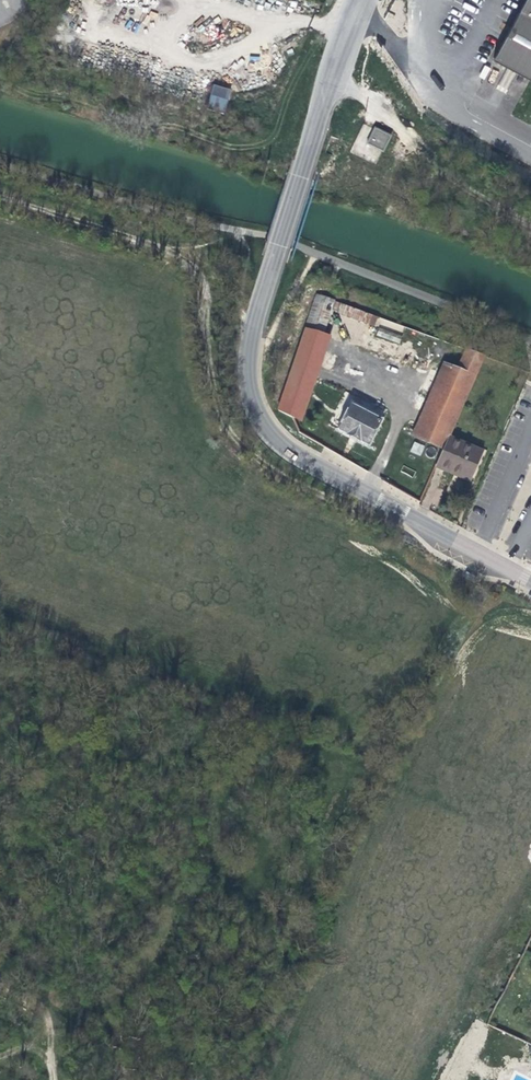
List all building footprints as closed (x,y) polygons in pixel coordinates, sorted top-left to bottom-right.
[(530,80),(530,0),(525,0),(512,24),(493,60),(530,80)] [(211,88),(205,110),(223,116),(230,93),(219,90),(211,88)] [(374,126),(367,142),(385,150),(392,134),(374,126)] [(318,294),(306,329),(323,334),(332,305),(334,300),(318,294)] [(377,317),(334,300),(332,305),(339,308),(338,312),(374,325),(377,317)] [(323,334),(306,329),(278,409),(295,418),(323,334)] [(331,337),(323,334),(295,418),(303,421),(331,337)] [(466,349),(458,370),(474,377),(483,355),(466,349)] [(444,448),(474,377),(458,370),(445,364),(414,435),(444,448)] [(354,438),(368,445),(380,420),(364,412),(352,405),(339,430),(354,438)] [(452,438),(439,467),(456,475),(471,481),(484,452),(452,438)] [(414,441),(410,452),(421,455),(425,445),(414,441)]
